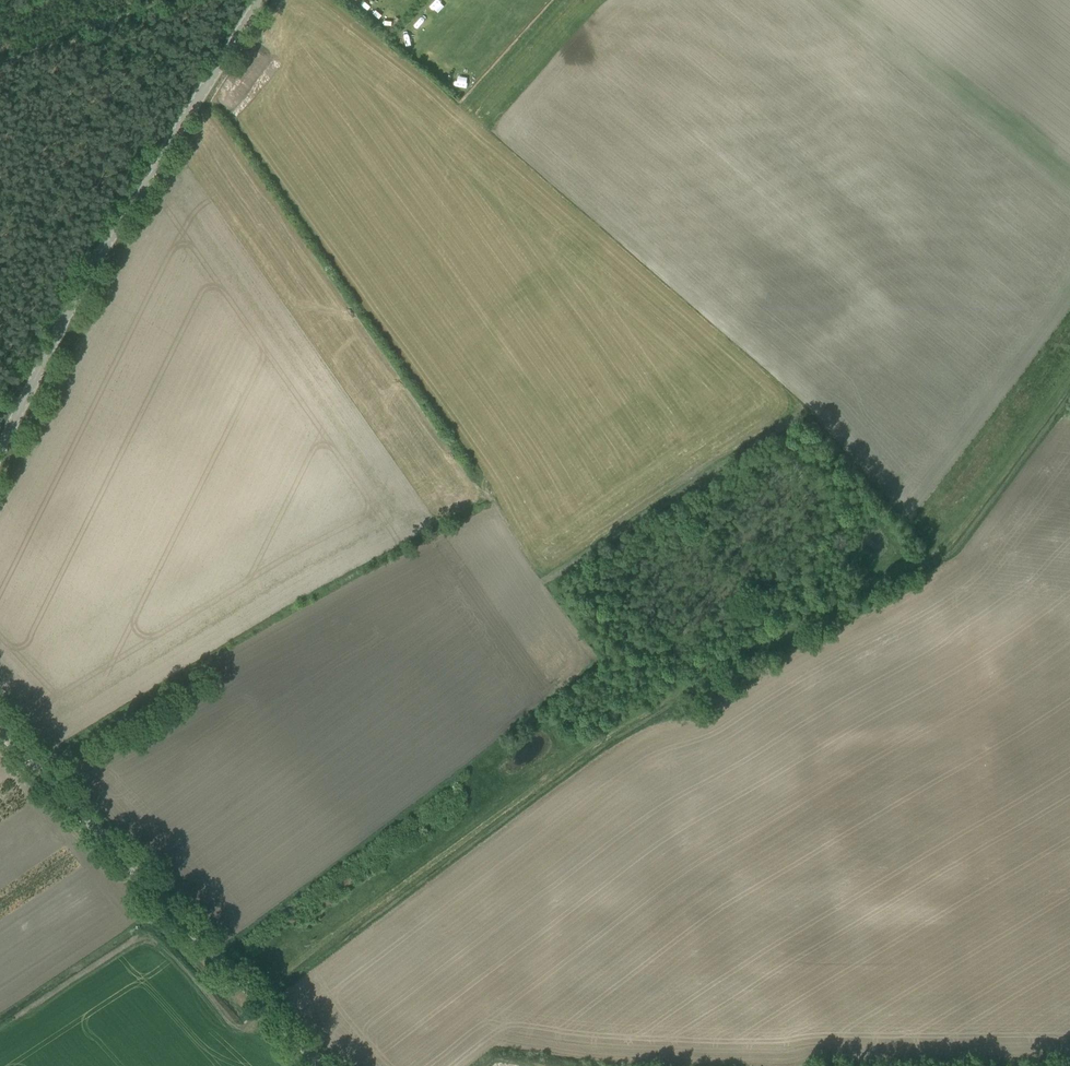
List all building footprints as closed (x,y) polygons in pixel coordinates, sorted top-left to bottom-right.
[(444,10),(448,2),(444,0),(437,0),(434,5),(444,10)] [(392,10),(383,11),(385,22),(394,20),(392,10)] [(413,29),(408,38),(417,43),(422,34),(413,29)] [(433,66),(440,57),(430,50),(423,59),(433,66)]
